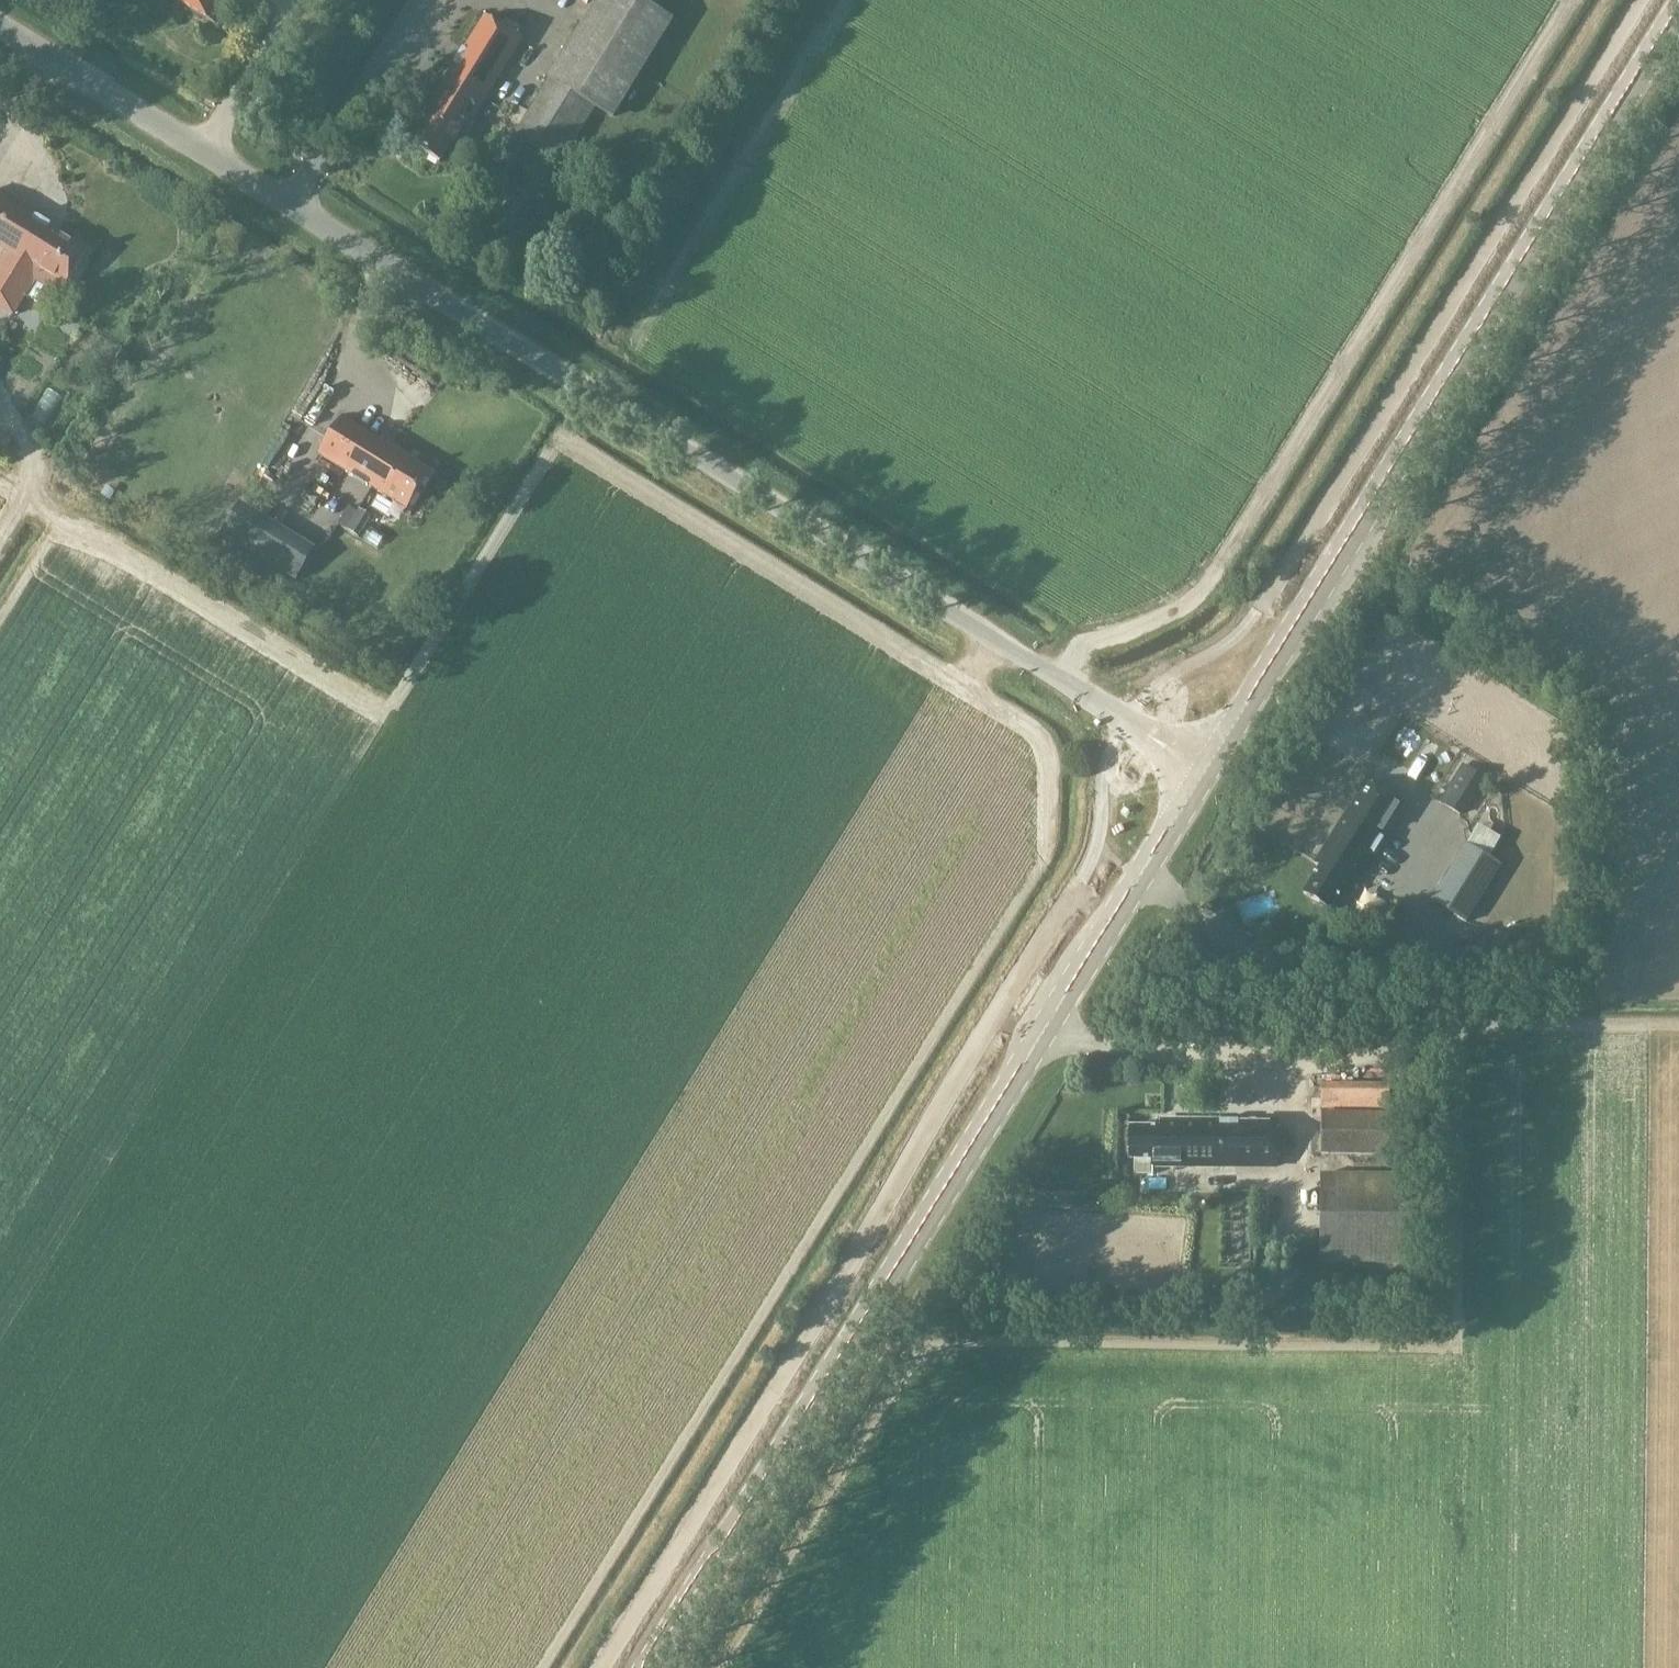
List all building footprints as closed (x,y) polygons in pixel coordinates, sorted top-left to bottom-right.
[(228,0),(178,0),(214,22),(228,0)] [(636,0),(595,0),(512,136),(559,164),(596,103),(614,114),(671,21),(636,0)] [(456,144),(522,37),(484,14),(423,114),(429,117),(413,143),(429,154),(429,155),(438,161),(451,140),(456,144)] [(350,64),(356,55),(350,51),(344,61),(350,64)] [(0,196),(0,248),(6,251),(0,260),(0,307),(12,314),(34,280),(58,295),(63,287),(64,287),(87,250),(0,196)] [(408,509),(431,472),(343,417),(320,455),(408,509)] [(600,461),(595,470),(616,479),(620,470),(600,461)] [(297,588),(309,580),(300,565),(288,573),(297,588)] [(1460,815),(1483,778),(1463,766),(1440,803),(1460,815)] [(1341,892),(1347,895),(1402,805),(1365,782),(1314,865),(1319,868),(1303,894),(1320,904),(1319,906),(1329,912),(1341,892)] [(1466,924),(1501,866),(1465,844),(1430,902),(1466,924)] [(1388,1110),(1388,1086),(1321,1085),(1321,1109),(1388,1110)] [(1321,1114),(1321,1154),(1406,1154),(1406,1114),(1321,1114)] [(1277,1167),(1277,1123),(1160,1123),(1160,1129),(1129,1129),(1129,1149),(1128,1149),(1128,1160),(1134,1160),(1134,1175),(1152,1175),(1152,1166),(1277,1167)] [(1320,1175),(1320,1264),(1405,1264),(1406,1176),(1320,1175)]
